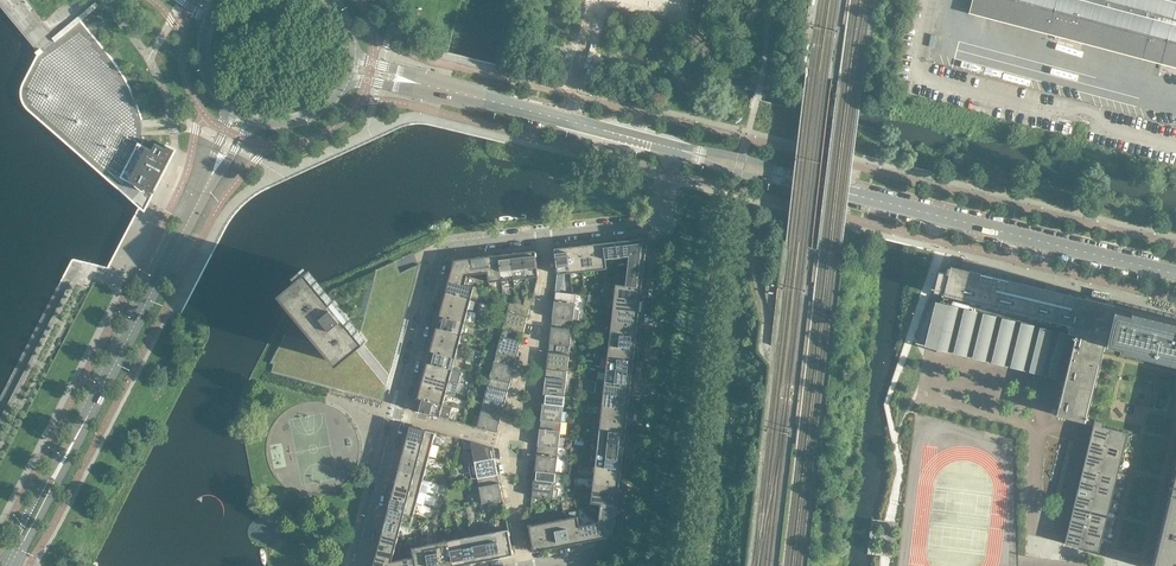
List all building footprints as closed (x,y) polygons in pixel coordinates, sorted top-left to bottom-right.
[(755,0),(742,0),(740,9),(740,10),(751,13),(752,12),(755,0)] [(969,13),(970,14),(970,13),(1175,68),(1175,0),(973,0),(969,13)] [(161,178),(177,149),(166,143),(164,148),(155,143),(152,150),(138,143),(136,147),(132,155),(120,178),(134,185),(138,177),(152,184),(142,203),(139,209),(144,212),(161,178)] [(142,203),(152,184),(138,177),(134,185),(139,190),(134,196),(142,203)] [(646,253),(647,238),(631,239),(629,256),(628,262),(644,264),(645,257),(646,253)] [(629,256),(631,239),(613,241),(609,242),(603,243),(605,259),(606,259),(629,256)] [(605,259),(603,243),(596,243),(592,244),(591,244),(594,270),(607,268),(606,259),(605,259)] [(594,270),(591,244),(584,245),(584,244),(580,245),(579,245),(582,271),(594,270)] [(582,271),(579,245),(572,246),(568,246),(568,247),(567,247),(570,273),(582,271)] [(570,273),(567,247),(560,247),(556,248),(554,248),(557,274),(570,273)] [(538,276),(535,250),(528,251),(524,251),(524,252),(522,252),(525,278),(538,276)] [(525,278),(522,252),(516,253),(516,252),(512,253),(510,253),(513,279),(525,278)] [(513,279),(510,253),(504,254),(500,254),(498,255),(501,280),(513,279)] [(501,280),(498,255),(492,255),(488,255),(488,256),(486,256),(488,272),(487,272),(488,282),(501,280)] [(488,272),(486,256),(480,257),(480,256),(476,257),(471,258),(467,275),(487,272),(488,272)] [(467,275),(471,258),(454,260),(450,275),(449,279),(449,280),(464,285),(465,284),(467,275)] [(643,277),(644,264),(628,262),(625,285),(625,286),(642,288),(642,281),(643,281),(643,277)] [(1085,422),(1114,305),(1085,298),(1084,299),(952,267),(952,266),(951,266),(950,268),(948,267),(946,273),(939,271),(938,272),(939,272),(935,291),(934,291),(934,292),(945,294),(943,304),(936,302),(925,345),(1065,379),(1065,380),(1066,380),(1064,387),(1063,386),(1063,387),(1064,388),(1062,394),(1061,394),(1061,395),(1062,395),(1060,402),(1059,402),(1059,403),(1060,403),(1057,414),(1056,414),(1056,415),(1085,422)] [(471,299),(474,287),(474,286),(465,284),(464,285),(449,280),(447,287),(446,291),(445,292),(471,299)] [(366,341),(326,293),(317,282),(289,304),(299,315),(338,363),(366,341)] [(641,293),(642,289),(641,289),(642,288),(625,286),(625,285),(616,284),(614,297),(640,300),(641,293)] [(573,319),(576,293),(555,291),(553,306),(553,308),(552,317),(573,319)] [(467,310),(471,299),(445,292),(444,298),(443,298),(442,302),(443,302),(442,304),(467,310)] [(640,305),(640,301),(640,300),(614,297),(613,309),(639,312),(640,305)] [(530,306),(532,299),(525,298),(523,305),(530,306)] [(530,306),(523,305),(510,301),(503,326),(523,332),(526,323),(527,322),(526,322),(530,306)] [(464,322),(467,310),(442,304),(441,310),(440,310),(439,314),(440,314),(439,315),(464,322)] [(1171,319),(1170,319),(1163,317),(1162,317),(1155,316),(1155,315),(1154,315),(1147,314),(1147,313),(1146,313),(1139,312),(1139,311),(1138,311),(1131,310),(1131,309),(1130,309),(1123,308),(1123,307),(1122,307),(1115,306),(1115,305),(1114,305),(1085,422),(1093,424),(1093,426),(1094,426),(1092,433),(1091,432),(1090,439),(1091,439),(1089,446),(1088,446),(1086,452),(1087,452),(1086,459),(1085,459),(1083,465),(1084,466),(1083,472),(1082,472),(1080,478),(1081,479),(1079,485),(1078,485),(1077,492),(1078,492),(1076,499),(1075,498),(1074,505),(1075,505),(1073,512),(1072,511),(1070,518),(1071,518),(1070,525),(1069,525),(1067,531),(1068,531),(1067,538),(1066,538),(1064,543),(1107,553),(1107,552),(1129,558),(1129,559),(1153,565),(1175,565),(1175,321),(1171,319)] [(638,317),(639,313),(639,312),(613,309),(612,321),(637,324),(638,317)] [(461,334),(464,322),(439,315),(438,322),(437,322),(436,326),(437,326),(436,327),(461,334)] [(570,345),(573,319),(552,317),(550,332),(550,333),(549,342),(570,345)] [(637,329),(638,325),(637,325),(637,324),(612,321),(610,333),(636,336),(637,329)] [(519,346),(523,332),(503,326),(497,351),(517,357),(519,348),(520,348),(520,347),(519,346)] [(458,346),(461,334),(436,327),(434,334),(433,337),(433,339),(458,346)] [(636,341),(636,337),(636,336),(610,333),(609,345),(635,348),(635,341),(636,341)] [(455,357),(458,346),(433,339),(431,346),(431,345),(430,349),(430,351),(455,357)] [(567,370),(570,345),(549,342),(548,357),(547,357),(547,359),(546,368),(567,370)] [(634,354),(635,349),(634,349),(635,348),(609,345),(607,357),(633,360),(634,353),(634,354)] [(452,369),(455,357),(430,351),(428,357),(427,361),(427,362),(452,369)] [(513,371),(515,364),(517,357),(497,351),(490,376),(510,382),(513,373),(514,372),(513,371)] [(633,366),(633,362),(633,361),(633,360),(607,357),(606,369),(632,372),(633,365),(633,366)] [(449,381),(452,369),(427,362),(425,369),(424,373),(424,374),(449,381)] [(564,396),(567,370),(546,368),(545,383),(544,383),(544,384),(543,394),(564,396)] [(632,378),(632,374),(632,373),(632,372),(606,369),(605,381),(631,384),(631,378),(632,378)] [(446,393),(449,381),(424,374),(422,381),(421,384),(421,385),(421,386),(446,393)] [(506,396),(510,382),(490,376),(483,401),(504,406),(506,397),(507,398),(507,396),(506,396)] [(630,390),(631,386),(630,386),(631,384),(605,381),(603,393),(629,396),(630,390)] [(443,404),(446,393),(421,386),(419,392),(418,396),(418,398),(443,404)] [(629,402),(629,398),(629,396),(603,393),(602,405),(628,408),(628,402),(629,402)] [(561,421),(564,396),(543,394),(542,409),(541,408),(541,410),(542,410),(540,419),(561,421)] [(439,417),(443,404),(418,398),(416,404),(415,408),(414,410),(439,417)] [(497,432),(504,406),(483,401),(479,416),(475,415),(472,425),(497,432)] [(627,414),(628,410),(628,408),(602,405),(601,418),(626,420),(627,414)] [(626,426),(626,422),(626,420),(601,418),(599,430),(625,433),(626,426)] [(558,447),(561,421),(540,419),(539,434),(538,434),(538,435),(539,435),(538,445),(558,447)] [(432,444),(435,432),(410,425),(408,432),(407,436),(407,438),(432,444)] [(625,438),(625,434),(625,433),(599,430),(598,442),(624,445),(624,438),(625,438)] [(429,456),(432,444),(407,438),(405,444),(404,448),(404,449),(429,456)] [(496,463),(493,447),(470,442),(477,477),(498,474),(496,465),(497,464),(496,463)] [(623,450),(624,446),(623,446),(624,445),(598,442),(596,454),(622,457),(623,450)] [(555,472),(558,447),(538,445),(536,460),(535,459),(535,461),(536,461),(535,470),(555,472)] [(426,468),(429,456),(404,449),(402,456),(401,460),(401,461),(426,468)] [(622,462),(622,458),(622,457),(596,454),(595,466),(621,469),(622,462)] [(423,479),(426,468),(401,461),(399,468),(399,467),(398,471),(398,473),(423,479)] [(620,474),(621,470),(621,469),(595,466),(594,478),(619,481),(620,474)] [(554,488),(555,472),(535,470),(533,485),(532,485),(532,486),(533,486),(532,496),(557,499),(558,489),(554,488)] [(420,491),(423,479),(398,473),(396,479),(395,483),(395,485),(420,491)] [(501,490),(501,488),(498,474),(477,477),(480,493),(475,494),(477,504),(503,499),(501,490)] [(619,486),(620,482),(619,482),(619,481),(594,478),(592,490),(618,493),(619,486)] [(417,503),(420,491),(395,485),(393,491),(392,495),(391,496),(417,503)] [(618,498),(618,494),(618,493),(592,490),(591,503),(600,504),(600,503),(617,505),(617,498),(618,498)] [(413,515),(417,503),(391,496),(390,503),(389,503),(388,507),(389,507),(388,508),(413,515)] [(613,536),(616,510),(617,506),(617,505),(600,503),(600,504),(598,522),(613,536)] [(410,527),(413,515),(388,508),(387,515),(386,514),(385,518),(386,518),(385,520),(401,524),(401,525),(410,527)] [(581,542),(578,525),(579,525),(577,516),(565,518),(570,544),(576,543),(580,542),(581,542)] [(570,544),(565,518),(553,521),(558,546),(564,545),(568,544),(570,544)] [(398,536),(401,525),(401,524),(385,520),(384,526),(383,526),(382,530),(383,530),(382,532),(398,536)] [(558,546),(553,521),(528,525),(533,551),(540,549),(540,550),(544,549),(552,547),(556,547),(556,546),(558,546)] [(598,522),(579,525),(578,525),(581,542),(588,540),(588,541),(592,540),(613,536),(598,522)] [(513,555),(508,529),(496,531),(500,557),(507,556),(511,555),(513,555)] [(500,557),(496,531),(484,534),(488,559),(495,558),(499,557),(500,557)] [(395,547),(398,536),(382,532),(380,538),(379,542),(379,543),(395,547)] [(488,559),(484,534),(472,536),(477,561),(483,560),(487,560),(487,559),(488,559)] [(477,561),(472,536),(460,538),(465,564),(471,562),(471,563),(475,562),(477,561)] [(465,564),(460,538),(448,540),(453,565),(459,565),(463,564),(465,564)] [(448,540),(436,542),(440,565),(452,565),(453,565),(448,540)] [(436,542),(424,545),(428,565),(440,565),(436,542)] [(397,548),(395,547),(379,543),(377,550),(376,554),(376,555),(392,559),(392,560),(402,558),(401,553),(398,553),(397,548)] [(424,545),(411,547),(413,556),(414,556),(416,565),(428,565),(424,545)] [(391,561),(392,560),(392,559),(376,555),(374,561),(373,565),(390,565),(391,561)] [(414,556),(413,556),(402,559),(403,565),(416,565),(414,556)]
